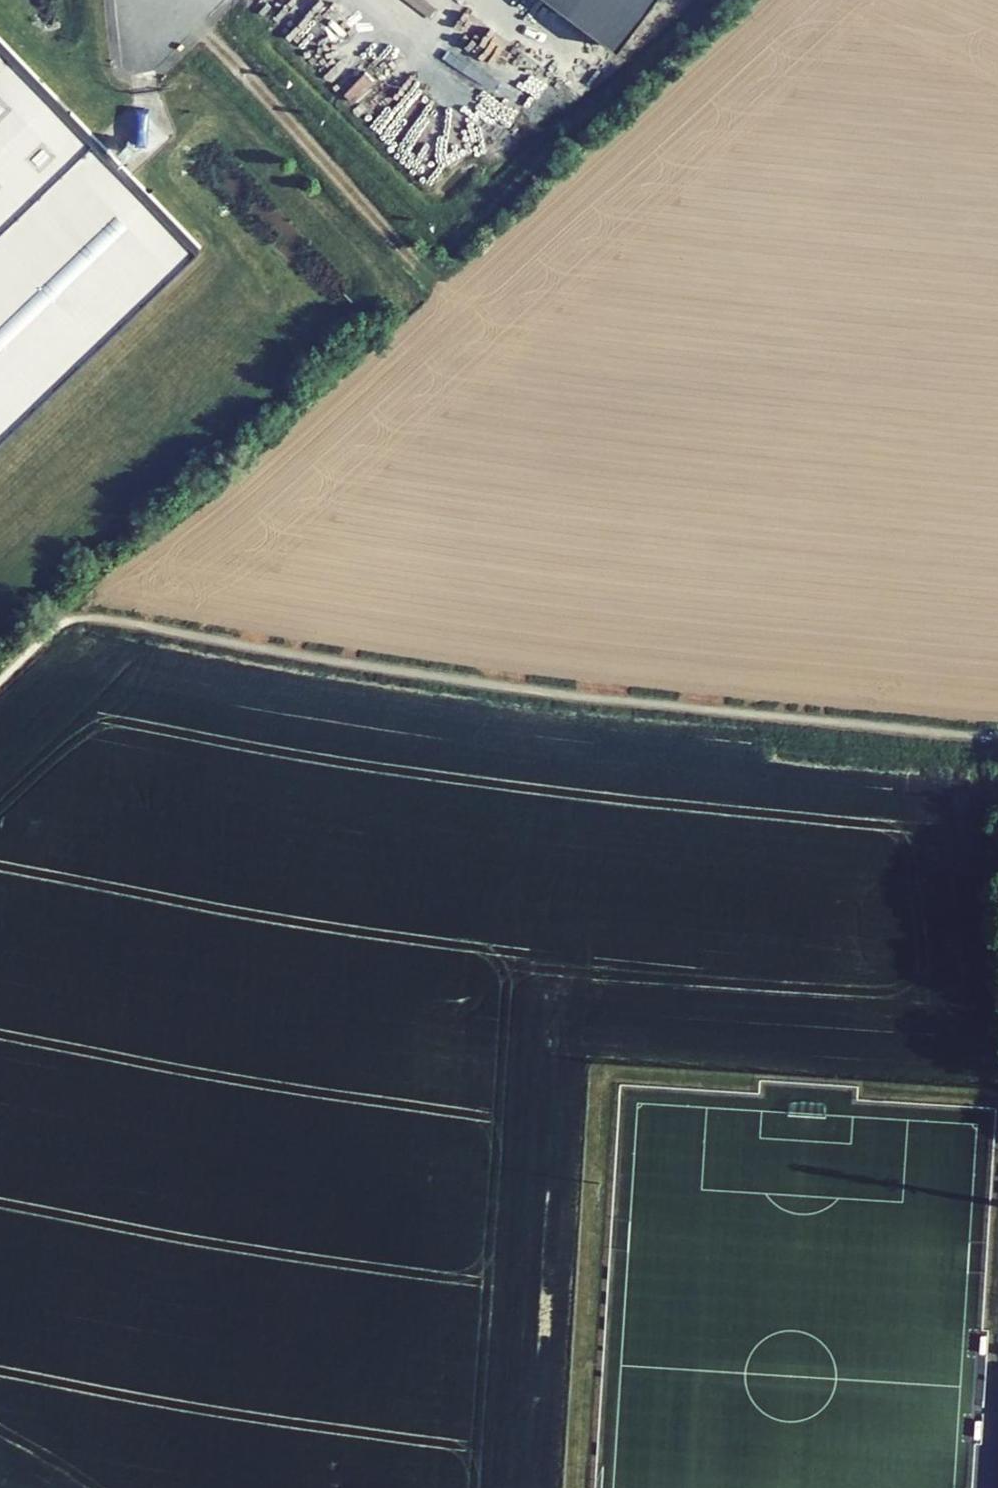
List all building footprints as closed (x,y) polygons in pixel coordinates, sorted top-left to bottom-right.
[(615,47),(651,0),(552,0),(615,47)] [(0,36),(0,443),(203,250),(0,36)]
